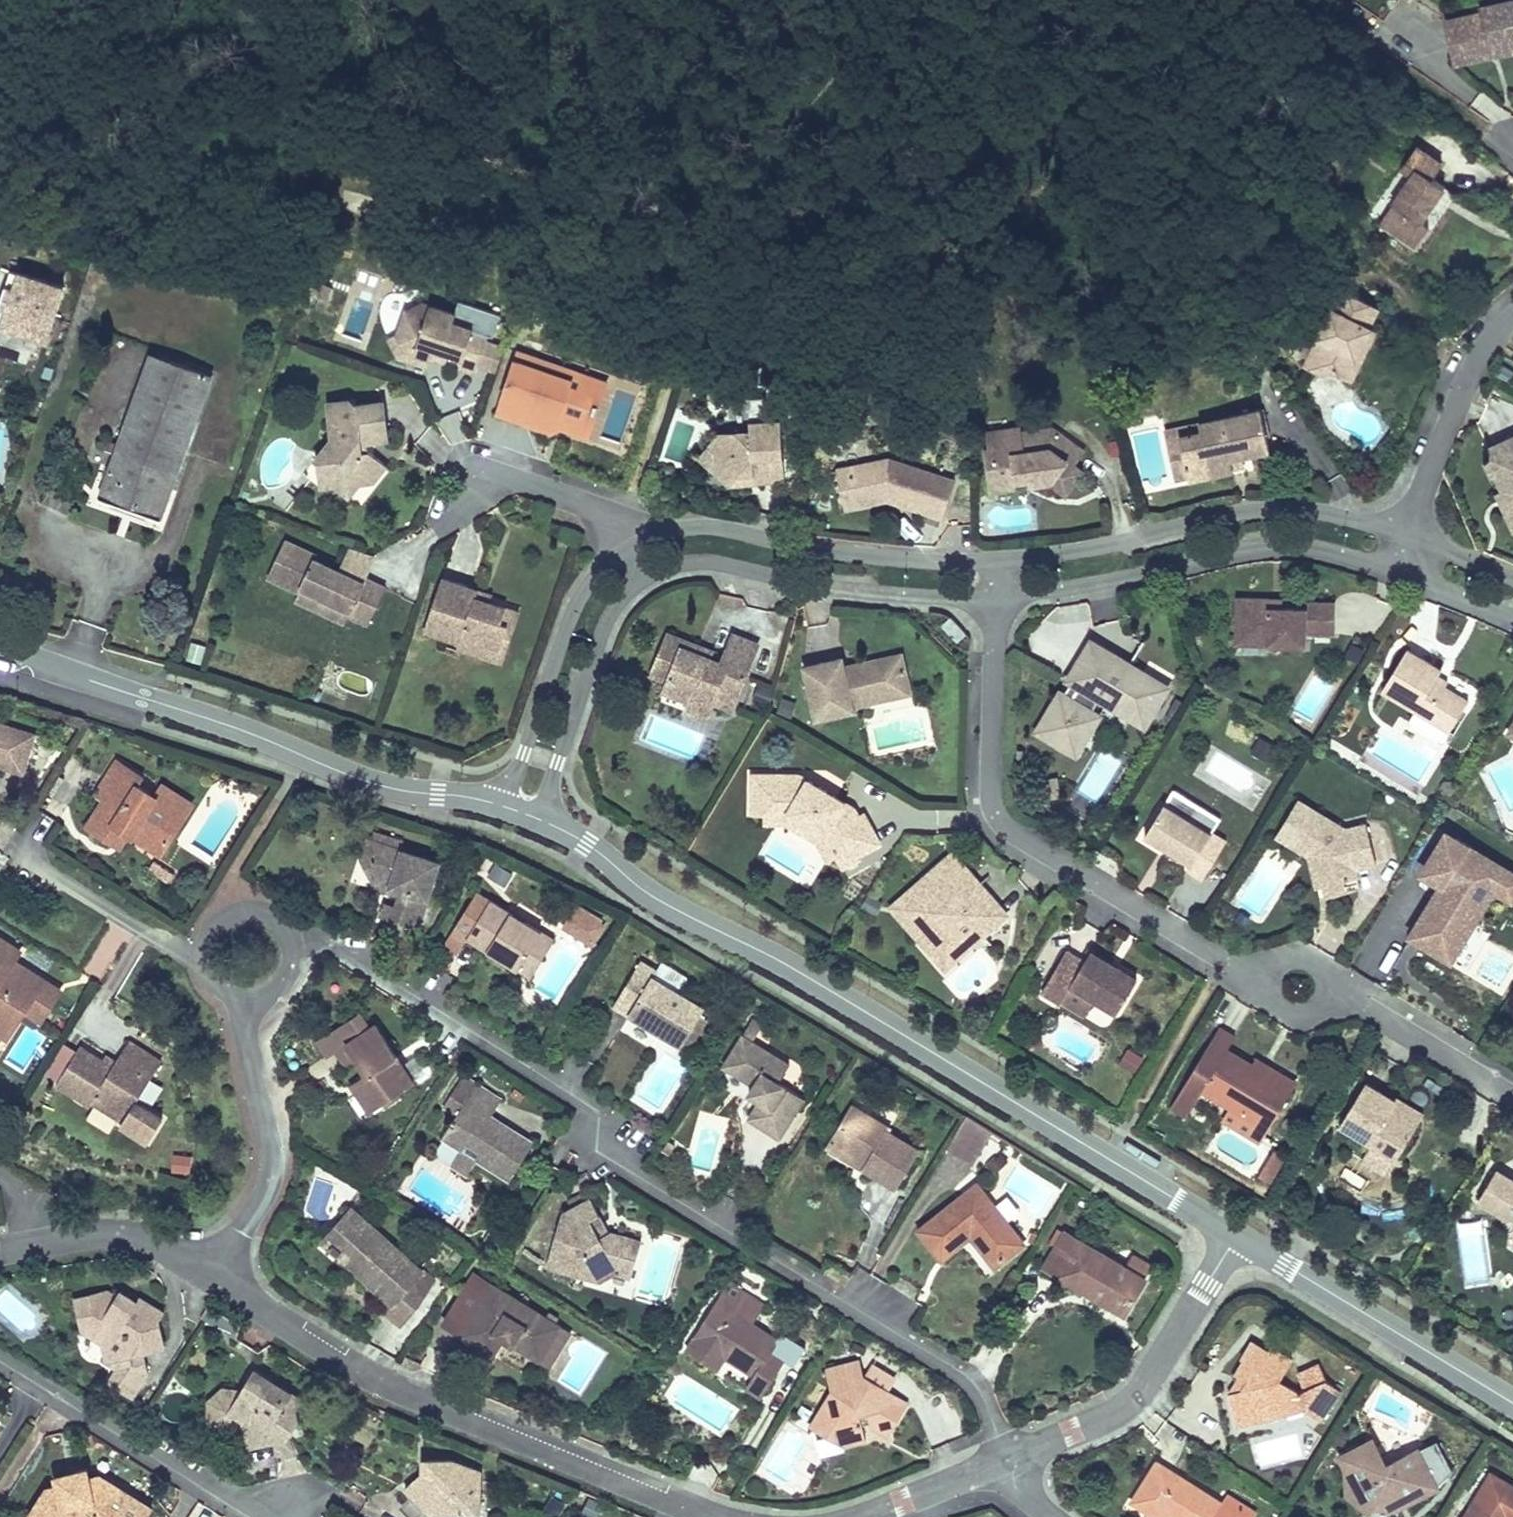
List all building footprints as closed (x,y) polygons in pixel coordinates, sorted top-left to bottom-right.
[(1490,49),(1512,44),(1512,0),(1509,0),(1479,7),(1481,13),(1446,21),(1456,63),(1491,56),(1490,49)] [(1405,212),(1392,231),(1416,247),(1430,228),(1421,222),(1445,188),(1433,179),(1443,164),(1417,147),(1402,169),(1413,176),(1393,205),(1405,212)] [(1405,212),(1393,205),(1381,223),(1392,231),(1405,212)] [(12,270),(20,273),(23,264),(15,261),(12,270)] [(4,326),(21,274),(20,273),(12,270),(0,305),(0,324),(4,326)] [(21,274),(4,326),(46,340),(64,288),(21,274)] [(331,287),(322,284),(315,308),(324,311),(331,287)] [(1346,379),(1372,328),(1369,327),(1378,309),(1358,298),(1341,290),(1316,339),(1318,340),(1304,366),(1321,374),(1331,371),(1346,379)] [(421,303),(405,311),(426,318),(430,306),(421,303)] [(426,318),(405,311),(397,334),(405,350),(431,358),(436,344),(444,346),(442,352),(451,354),(462,358),(459,367),(475,373),(488,334),(453,322),(456,314),(430,306),(426,318)] [(1377,331),(1372,328),(1346,379),(1351,382),(1377,331)] [(428,368),(431,358),(405,350),(397,334),(389,339),(400,358),(428,368)] [(448,364),(451,354),(442,352),(444,346),(436,344),(431,358),(448,364)] [(554,416),(560,427),(592,413),(594,414),(597,406),(594,405),(580,373),(568,378),(561,367),(519,353),(508,386),(534,395),(527,416),(542,421),(554,416)] [(161,521),(213,377),(148,354),(97,497),(161,521)] [(826,357),(814,354),(811,368),(823,371),(826,357)] [(1508,383),(1512,375),(1512,370),(1502,364),(1495,376),(1508,383)] [(606,382),(580,373),(594,405),(597,406),(606,382)] [(15,382),(0,377),(0,395),(9,399),(15,382)] [(558,435),(560,427),(554,416),(542,421),(527,416),(534,395),(508,386),(499,415),(558,435)] [(720,459),(714,465),(733,482),(738,476),(758,474),(759,484),(785,483),(784,470),(781,419),(766,419),(764,397),(747,398),(750,431),(719,434),(709,446),(715,451),(720,459)] [(361,443),(368,442),(387,440),(383,403),(356,406),(350,401),(329,403),(332,439),(316,460),(319,462),(334,474),(335,486),(349,497),(360,484),(374,482),(387,466),(369,452),(362,453),(361,443)] [(1230,460),(1243,458),(1269,452),(1259,407),(1198,421),(1200,429),(1178,434),(1188,478),(1189,482),(1233,472),(1233,471),(1230,460)] [(587,436),(594,414),(592,413),(560,427),(587,436)] [(1175,481),(1188,478),(1178,434),(1200,429),(1198,421),(1164,429),(1175,481)] [(1030,480),(1031,486),(1050,483),(1067,495),(1084,472),(1074,465),(1084,451),(1061,434),(1050,449),(991,457),(995,485),(1030,480)] [(1488,449),(1494,460),(1486,464),(1492,476),(1495,474),(1504,493),(1512,489),(1512,492),(1512,437),(1488,449)] [(702,454),(714,465),(720,459),(715,451),(709,446),(702,454)] [(991,492),(1031,486),(1030,480),(995,485),(991,457),(986,458),(991,492)] [(1245,468),(1243,458),(1230,460),(1233,471),(1245,468)] [(848,475),(854,507),(887,500),(889,492),(898,495),(896,503),(923,512),(920,519),(939,525),(942,518),(943,518),(955,481),(889,459),(878,462),(880,469),(848,475)] [(322,488),(335,486),(334,474),(319,462),(322,488)] [(844,509),(854,507),(848,475),(880,469),(878,462),(836,470),(844,509)] [(738,486),(759,484),(758,474),(738,476),(733,482),(738,486)] [(1508,503),(1512,501),(1512,492),(1512,489),(1504,493),(1508,503)] [(887,500),(896,503),(898,495),(889,492),(887,500)] [(1508,503),(1505,512),(1512,530),(1512,501),(1508,503)] [(349,612),(346,617),(367,627),(386,587),(366,578),(364,583),(338,570),(314,559),(317,554),(285,540),(266,580),(298,595),(300,589),(349,612)] [(338,570),(364,583),(366,578),(376,557),(349,548),(338,570)] [(502,623),(507,609),(489,602),(476,598),(479,591),(442,579),(425,631),(460,643),(458,648),(480,655),(484,643),(501,649),(509,625),(502,623)] [(343,626),(346,617),(349,612),(300,589),(298,595),(294,603),(343,626)] [(492,595),(479,591),(476,598),(489,602),(492,595)] [(1266,635),(1266,645),(1305,647),(1306,633),(1334,634),(1336,602),(1307,600),(1307,609),(1283,608),(1270,608),(1270,599),(1237,597),(1235,634),(1266,635)] [(1283,599),(1270,599),(1270,608),(1283,608),(1283,599)] [(519,613),(507,609),(502,623),(509,625),(501,649),(484,643),(480,655),(503,663),(519,613)] [(694,694),(715,703),(732,710),(758,645),(733,635),(721,664),(710,659),(696,654),(699,647),(668,634),(652,674),(668,680),(665,690),(691,701),(694,694)] [(1234,644),(1266,645),(1266,635),(1235,634),(1234,644)] [(1050,722),(1042,735),(1075,755),(1099,717),(1091,712),(1099,700),(1124,714),(1131,702),(1152,714),(1167,689),(1129,665),(1122,677),(1110,669),(1112,665),(1113,663),(1113,661),(1113,659),(1110,652),(1091,642),(1068,681),(1070,682),(1079,687),(1071,700),(1062,694),(1060,693),(1044,719),(1050,722)] [(185,662),(199,666),(204,647),(190,644),(185,662)] [(713,652),(699,647),(696,654),(710,659),(713,652)] [(1435,681),(1438,675),(1441,670),(1407,650),(1381,691),(1449,733),(1469,701),(1445,686),(1435,681)] [(852,670),(851,666),(844,667),(842,659),(804,667),(816,719),(854,711),(853,707),(873,702),(871,693),(909,684),(902,654),(859,663),(860,668),(852,670)] [(1448,681),(1438,675),(1435,681),(1445,686),(1448,681)] [(1070,682),(1062,694),(1071,700),(1079,687),(1070,682)] [(911,693),(909,684),(871,693),(873,702),(911,693)] [(757,697),(765,701),(770,689),(761,686),(757,697)] [(710,716),(715,703),(694,694),(691,701),(688,708),(710,716)] [(791,704),(781,702),(778,713),(790,717),(794,705),(791,704)] [(1144,727),(1152,714),(1131,702),(1124,714),(1144,727)] [(1037,732),(1042,735),(1050,722),(1044,719),(1037,732)] [(23,773),(35,735),(0,724),(0,766),(23,773)] [(1274,746),(1260,738),(1253,751),(1266,759),(1274,746)] [(122,829),(129,833),(161,853),(176,829),(169,825),(177,811),(156,797),(138,787),(144,778),(117,761),(97,794),(105,800),(88,827),(113,842),(122,829)] [(842,809),(845,803),(800,776),(753,774),(752,813),(767,814),(789,814),(825,836),(836,856),(843,868),(859,860),(857,856),(850,844),(873,831),(862,810),(855,813),(847,817),(842,809)] [(1042,799),(1058,795),(1056,779),(1039,781),(1042,799)] [(163,786),(156,797),(177,811),(169,825),(176,829),(192,804),(163,786)] [(1173,790),(1165,803),(1212,833),(1220,821),(1173,790)] [(1325,886),(1342,882),(1357,878),(1355,870),(1376,865),(1366,824),(1346,829),(1298,800),(1276,836),(1309,856),(1311,853),(1317,856),(1325,886)] [(851,807),(845,803),(842,809),(847,817),(855,813),(851,807)] [(1212,833),(1165,803),(1144,836),(1162,848),(1165,843),(1175,849),(1172,854),(1190,866),(1188,870),(1203,880),(1226,842),(1212,833)] [(827,861),(836,856),(825,836),(789,814),(767,814),(766,824),(786,824),(818,843),(827,861)] [(121,847),(129,833),(122,829),(113,842),(121,847)] [(880,843),(873,831),(850,844),(857,856),(880,843)] [(374,832),(372,840),(400,850),(403,841),(374,832)] [(1446,835),(1423,873),(1443,885),(1415,932),(1425,939),(1423,943),(1455,962),(1467,943),(1457,937),(1467,920),(1477,926),(1498,890),(1511,898),(1512,895),(1512,875),(1446,835)] [(400,850),(372,840),(368,840),(361,859),(375,863),(371,876),(392,883),(390,887),(402,891),(400,896),(397,906),(392,920),(418,928),(439,863),(400,850)] [(1162,848),(1172,854),(1175,849),(1165,843),(1162,848)] [(1317,888),(1325,886),(1317,856),(1311,853),(1309,856),(1317,888)] [(950,856),(942,863),(962,886),(954,893),(961,900),(977,886),(950,856)] [(374,888),(400,896),(402,891),(390,887),(392,883),(371,876),(375,863),(361,859),(361,862),(374,888)] [(175,875),(154,861),(149,869),(170,883),(175,875)] [(496,862),(488,875),(506,886),(514,873),(496,862)] [(962,886),(942,863),(925,879),(929,883),(900,908),(912,922),(918,916),(922,920),(916,926),(923,934),(918,938),(936,957),(946,957),(966,940),(971,946),(983,935),(980,931),(1003,911),(979,884),(977,886),(961,900),(954,893),(962,886)] [(1345,893),(1342,882),(1325,886),(1327,897),(1345,893)] [(468,937),(519,969),(543,930),(478,890),(456,925),(470,933),(468,937)] [(859,908),(874,916),(881,902),(867,895),(859,908)] [(381,917),(392,920),(397,906),(385,902),(381,917)] [(583,931),(597,939),(607,924),(603,922),(604,919),(578,903),(562,927),(579,937),(583,931)] [(1245,929),(1251,919),(1240,912),(1234,921),(1245,929)] [(1457,937),(1467,943),(1477,926),(1467,920),(1457,937)] [(457,955),(468,937),(470,933),(456,925),(443,946),(457,955)] [(556,938),(543,930),(519,969),(532,976),(556,938)] [(593,946),(597,939),(583,931),(579,937),(593,946)] [(1415,932),(1412,937),(1423,943),(1425,939),(1415,932)] [(7,1037),(24,1010),(44,980),(14,962),(5,956),(11,947),(0,940),(0,1032),(7,1037)] [(945,968),(971,946),(966,940),(946,957),(936,957),(945,968)] [(20,952),(11,947),(5,956),(14,962),(20,952)] [(1071,986),(1094,1000),(1117,1013),(1137,979),(1117,967),(1114,972),(1108,968),(1110,964),(1090,952),(1084,962),(1066,952),(1042,992),(1061,1003),(1071,986)] [(661,1028),(658,1032),(682,1046),(684,1043),(690,1047),(695,1038),(689,1034),(699,1016),(704,1009),(682,996),(688,986),(687,977),(662,962),(656,971),(641,962),(614,1006),(654,1029),(657,1025),(661,1028)] [(60,991),(44,980),(24,1010),(42,1021),(60,991)] [(1083,1017),(1094,1000),(1071,986),(1061,1003),(1083,1017)] [(358,1081),(375,1108),(383,1102),(398,1093),(414,1082),(376,1024),(369,1029),(360,1015),(317,1042),(327,1057),(335,1051),(345,1065),(356,1058),(367,1075),(358,1081)] [(761,1095),(756,1103),(745,1120),(779,1141),(804,1100),(784,1088),(785,1087),(778,1083),(790,1064),(752,1041),(763,1025),(752,1019),(742,1035),(741,1034),(719,1068),(750,1087),(749,1087),(761,1095)] [(1219,1027),(1208,1047),(1223,1056),(1226,1050),(1234,1037),(1219,1027)] [(112,1068),(103,1062),(80,1047),(57,1084),(89,1104),(91,1100),(123,1121),(121,1124),(148,1141),(163,1119),(136,1102),(161,1063),(129,1042),(116,1062),(112,1068)] [(1223,1056),(1208,1047),(1183,1087),(1199,1097),(1203,1090),(1230,1107),(1258,1124),(1270,1103),(1280,1110),(1293,1089),(1252,1065),(1226,1050),(1223,1056)] [(1119,1064),(1135,1073),(1144,1059),(1128,1050),(1119,1064)] [(106,1056),(103,1062),(112,1068),(116,1062),(106,1056)] [(1256,1059),(1252,1065),(1293,1089),(1296,1083),(1256,1059)] [(445,1106),(458,1114),(476,1085),(463,1077),(445,1106)] [(369,1112),(375,1108),(358,1081),(351,1086),(369,1112)] [(477,1158),(478,1160),(510,1180),(533,1143),(502,1124),(499,1128),(494,1125),(497,1120),(490,1116),(500,1100),(476,1085),(458,1114),(443,1137),(461,1149),(462,1150),(466,1144),(480,1153),(477,1158)] [(744,1096),(756,1103),(761,1095),(749,1087),(744,1096)] [(1187,1116),(1199,1097),(1183,1087),(1172,1107),(1187,1116)] [(1418,1125),(1391,1108),(1393,1104),(1364,1087),(1339,1129),(1370,1148),(1395,1163),(1418,1125)] [(400,1097),(398,1093),(383,1102),(386,1107),(400,1097)] [(1393,1104),(1391,1108),(1418,1125),(1422,1118),(1395,1102),(1393,1104)] [(1261,1142),(1280,1110),(1270,1103),(1258,1124),(1230,1107),(1223,1119),(1261,1142)] [(865,1163),(860,1171),(894,1191),(919,1150),(889,1132),(891,1128),(851,1104),(829,1141),(865,1163)] [(1140,1158),(1144,1151),(1127,1140),(1123,1147),(1140,1158)] [(675,1146),(667,1141),(661,1151),(668,1156),(675,1146)] [(824,1149),(860,1171),(865,1163),(829,1141),(824,1149)] [(468,1174),(478,1160),(477,1158),(480,1153),(466,1144),(462,1150),(461,1149),(452,1164),(468,1174)] [(1386,1178),(1395,1163),(1370,1148),(1361,1163),(1386,1178)] [(1286,1158),(1274,1150),(1258,1176),(1270,1183),(1286,1158)] [(1144,1151),(1140,1158),(1158,1168),(1162,1161),(1144,1151)] [(191,1172),(193,1155),(175,1153),(173,1170),(191,1172)] [(994,1174),(1008,1162),(1001,1154),(987,1167),(994,1174)] [(1496,1170),(1478,1199),(1506,1216),(1511,1215),(1512,1216),(1512,1180),(1496,1170)] [(977,1241),(973,1244),(994,1270),(1025,1246),(1007,1222),(995,1207),(976,1183),(915,1230),(940,1262),(970,1239),(973,1236),(977,1241)] [(567,1201),(572,1209),(591,1198),(586,1190),(567,1201)] [(995,1207),(1007,1222),(1019,1212),(1007,1197),(995,1207)] [(591,1198),(572,1209),(564,1213),(548,1266),(580,1276),(582,1266),(592,1269),(599,1282),(614,1274),(630,1278),(641,1241),(610,1232),(610,1233),(610,1232),(599,1214),(600,1214),(591,1198)] [(323,1241),(333,1249),(360,1217),(351,1209),(323,1241)] [(401,1295),(417,1309),(435,1282),(360,1217),(333,1249),(359,1272),(362,1268),(368,1273),(364,1277),(393,1302),(395,1303),(401,1295)] [(1048,1243),(1054,1247),(1062,1232),(1057,1229),(1048,1243)] [(1062,1232),(1054,1247),(1040,1269),(1089,1298),(1092,1293),(1100,1298),(1097,1303),(1125,1319),(1148,1280),(1146,1279),(1125,1267),(1064,1230),(1062,1232)] [(1133,1255),(1125,1267),(1146,1279),(1153,1267),(1133,1255)] [(580,1276),(599,1282),(592,1269),(582,1266),(580,1276)] [(359,1272),(364,1277),(368,1273),(362,1268),(359,1272)] [(539,1360),(560,1327),(475,1274),(466,1288),(483,1299),(461,1334),(493,1354),(504,1338),(506,1334),(514,1340),(512,1343),(539,1360)] [(729,1282),(724,1291),(738,1300),(744,1292),(729,1282)] [(444,1324),(461,1334),(483,1299),(466,1288),(444,1324)] [(93,1312),(82,1328),(102,1341),(108,1362),(118,1368),(110,1381),(133,1396),(147,1374),(142,1352),(164,1347),(158,1323),(164,1313),(140,1297),(137,1302),(120,1291),(117,1296),(108,1290),(89,1294),(93,1312)] [(707,1354),(721,1363),(724,1360),(728,1353),(772,1381),(783,1364),(799,1358),(806,1347),(782,1332),(778,1340),(753,1324),(764,1305),(744,1292),(738,1300),(724,1291),(687,1350),(703,1360),(707,1354)] [(1089,1298),(1097,1303),(1100,1298),(1092,1293),(1089,1298)] [(75,1297),(82,1328),(93,1312),(89,1294),(75,1297)] [(403,1326),(417,1309),(401,1295),(395,1303),(393,1302),(384,1311),(403,1326)] [(570,1333),(560,1327),(539,1360),(550,1366),(570,1333)] [(504,1338),(512,1343),(514,1340),(506,1334),(504,1338)] [(1282,1390),(1280,1381),(1292,1360),(1271,1348),(1268,1352),(1252,1343),(1242,1360),(1244,1361),(1236,1376),(1238,1377),(1248,1382),(1244,1390),(1229,1392),(1237,1426),(1286,1414),(1287,1420),(1305,1416),(1304,1409),(1320,1420),(1341,1391),(1325,1380),(1298,1392),(1290,1387),(1282,1390)] [(760,1400),(772,1381),(728,1353),(724,1360),(754,1379),(746,1391),(760,1400)] [(718,1369),(721,1363),(707,1354),(703,1360),(718,1369)] [(792,1369),(799,1358),(783,1364),(792,1369)] [(888,1393),(865,1378),(860,1361),(827,1369),(832,1392),(811,1426),(828,1437),(841,1433),(844,1446),(866,1440),(862,1422),(870,1420),(871,1426),(887,1435),(906,1404),(888,1393)] [(873,1364),(865,1378),(888,1393),(897,1378),(873,1364)] [(230,1409),(236,1414),(245,1419),(251,1444),(290,1436),(299,1420),(297,1409),(302,1400),(281,1386),(277,1393),(269,1388),(273,1381),(254,1369),(241,1391),(230,1409)] [(1238,1377),(1229,1392),(1244,1390),(1248,1382),(1238,1377)] [(281,1386),(273,1381),(269,1388),(277,1393),(281,1386)] [(1290,1387),(1280,1381),(1282,1390),(1290,1387)] [(224,1433),(236,1414),(230,1409),(241,1391),(223,1388),(210,1400),(211,1420),(216,1431),(224,1433)] [(640,1413),(649,1418),(656,1405),(648,1399),(640,1413)] [(945,1405),(926,1414),(937,1438),(956,1429),(945,1405)] [(828,1437),(844,1446),(841,1433),(828,1437)] [(1399,1495),(1404,1505),(1438,1488),(1418,1449),(1386,1466),(1372,1439),(1339,1456),(1346,1470),(1367,1511),(1399,1495)] [(421,1471),(403,1488),(411,1496),(428,1514),(430,1516),(443,1516),(447,1513),(482,1514),(482,1469),(452,1457),(428,1456),(428,1465),(421,1471)] [(1246,1506),(1228,1496),(1223,1504),(1157,1463),(1132,1502),(1156,1516),(1167,1516),(1168,1515),(1171,1516),(1243,1516),(1240,1515),(1246,1506)] [(70,1473),(56,1476),(59,1487),(48,1489),(30,1516),(148,1516),(153,1510),(100,1477),(90,1479),(88,1469),(76,1472),(77,1477),(71,1478),(70,1473)] [(1404,1505),(1399,1495),(1367,1511),(1346,1470),(1345,1496),(1369,1516),(1372,1516),(1389,1508),(1394,1510),(1404,1505)] [(1507,1491),(1511,1485),(1491,1472),(1475,1497),(1479,1499),(1474,1508),(1470,1506),(1464,1516),(1512,1516),(1512,1494),(1507,1491)] [(552,1494),(543,1509),(556,1516),(558,1516),(566,1503),(552,1494)] [(428,1514),(411,1496),(399,1507),(408,1516),(425,1516),(428,1514)] [(589,1496),(581,1511),(593,1516),(598,1516),(604,1504),(589,1496)] [(1475,1497),(1470,1506),(1474,1508),(1479,1499),(1475,1497)] [(1246,1506),(1240,1515),(1243,1516),(1253,1516),(1256,1513),(1246,1506)]
